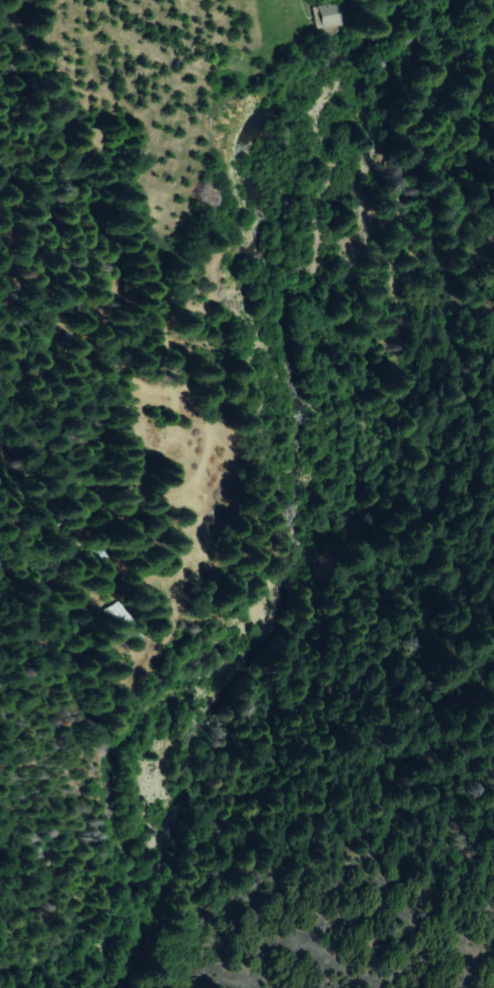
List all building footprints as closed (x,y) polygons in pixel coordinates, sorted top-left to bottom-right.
[(317,8),(344,3),(348,22),(321,27),(317,8)] [(78,310),(83,301),(94,308),(89,316),(78,310)] [(80,547),(88,544),(93,554),(85,557),(80,547)] [(135,612),(131,606),(141,599),(146,605),(135,612)] [(124,601),(143,637),(127,646),(107,611),(124,601)]
